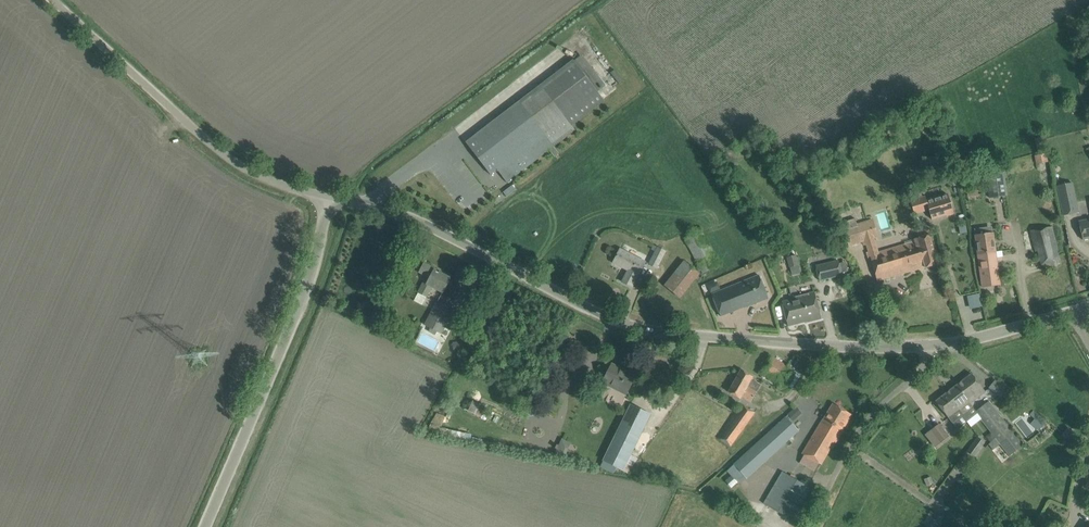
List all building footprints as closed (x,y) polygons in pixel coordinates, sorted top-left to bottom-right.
[(497,119),(467,143),(491,174),(497,169),(507,182),(549,150),(555,158),(560,154),(554,146),(577,129),(573,124),(606,99),(600,92),(574,60),(520,102),(497,119)] [(933,109),(931,109),(932,106),(925,103),(919,121),(928,124),(933,109)] [(1008,195),(1004,168),(988,170),(992,197),(1008,195)] [(1064,215),(1081,211),(1074,181),(1057,185),(1064,215)] [(922,197),(910,200),(911,204),(914,214),(929,210),(932,220),(946,215),(947,216),(954,214),(948,193),(926,199),(925,196),(922,197)] [(856,219),(842,223),(843,228),(845,235),(848,244),(849,246),(863,242),(864,246),(866,245),(874,243),(875,241),(874,238),(876,238),(870,219),(857,224),(856,219)] [(1079,221),(1081,229),(1083,240),(1088,238),(1088,219),(1079,221)] [(1058,268),(1056,261),(1061,260),(1054,226),(1032,230),(1036,251),(1039,251),(1041,264),(1043,271),(1058,268)] [(988,227),(975,229),(975,235),(979,260),(981,276),(983,287),(1000,284),(999,279),(999,274),(996,258),(993,233),(989,233),(988,227)] [(868,252),(866,252),(869,261),(871,261),(874,269),(877,279),(919,267),(919,270),(938,264),(929,234),(927,228),(917,231),(919,238),(913,239),(904,242),(905,244),(906,246),(879,254),(879,252),(878,250),(876,249),(868,252)] [(701,229),(685,238),(702,272),(719,263),(701,229)] [(666,250),(658,246),(649,265),(657,269),(666,250)] [(632,287),(637,277),(638,275),(645,262),(621,249),(614,263),(628,270),(622,282),(632,287)] [(789,268),(799,265),(796,255),(787,257),(789,268)] [(816,267),(819,281),(842,275),(839,261),(839,259),(816,265),(816,267)] [(700,273),(684,261),(664,285),(680,298),(700,273)] [(424,263),(417,276),(425,280),(419,293),(427,297),(432,286),(444,292),(446,288),(451,279),(442,274),(443,272),(424,263)] [(737,283),(712,293),(721,316),(746,307),(747,308),(769,299),(759,275),(737,283)] [(808,321),(808,322),(822,319),(815,292),(802,295),(803,296),(793,299),(782,302),(788,326),(808,321)] [(442,333),(454,310),(437,302),(432,311),(425,325),(431,328),(429,331),(436,335),(437,331),(442,333)] [(784,387),(794,370),(771,356),(761,373),(784,387)] [(627,392),(635,376),(612,364),(603,382),(611,386),(612,384),(627,392)] [(753,377),(741,370),(736,379),(730,389),(751,401),(761,385),(751,379),(753,377)] [(947,393),(936,401),(939,406),(943,410),(949,418),(949,417),(953,422),(960,429),(967,421),(977,413),(975,411),(972,407),(969,403),(975,398),(979,395),(985,391),(983,388),(979,382),(972,374),(957,385),(947,393)] [(1000,397),(1007,390),(995,380),(989,387),(1000,397)] [(1008,454),(1022,444),(989,401),(975,411),(977,413),(991,432),(996,438),(1000,444),(1008,454)] [(615,467),(623,471),(651,414),(630,403),(603,460),(604,460),(601,466),(612,472),(615,467)] [(718,439),(731,447),(753,412),(740,403),(718,439)] [(819,463),(821,464),(831,447),(832,448),(837,440),(843,431),(842,430),(852,414),(833,403),(824,419),(823,419),(815,433),(802,454),(804,455),(800,461),(815,470),(819,463)] [(788,415),(794,420),(802,413),(796,407),(788,415)] [(738,482),(740,484),(798,429),(786,417),(728,471),(732,475),(738,482)] [(941,443),(949,436),(939,423),(931,430),(941,443)] [(1063,433),(1069,439),(1074,433),(1069,427),(1063,433)] [(991,432),(986,436),(991,442),(996,438),(991,432)] [(985,442),(977,436),(967,451),(974,457),(985,442)] [(991,442),(988,444),(993,450),(1000,444),(996,438),(991,442)] [(558,449),(555,455),(563,459),(570,443),(562,440),(559,446),(557,445),(555,448),(558,449)] [(765,503),(794,519),(812,488),(783,471),(765,503)] [(732,475),(727,480),(733,486),(738,482),(732,475)]
